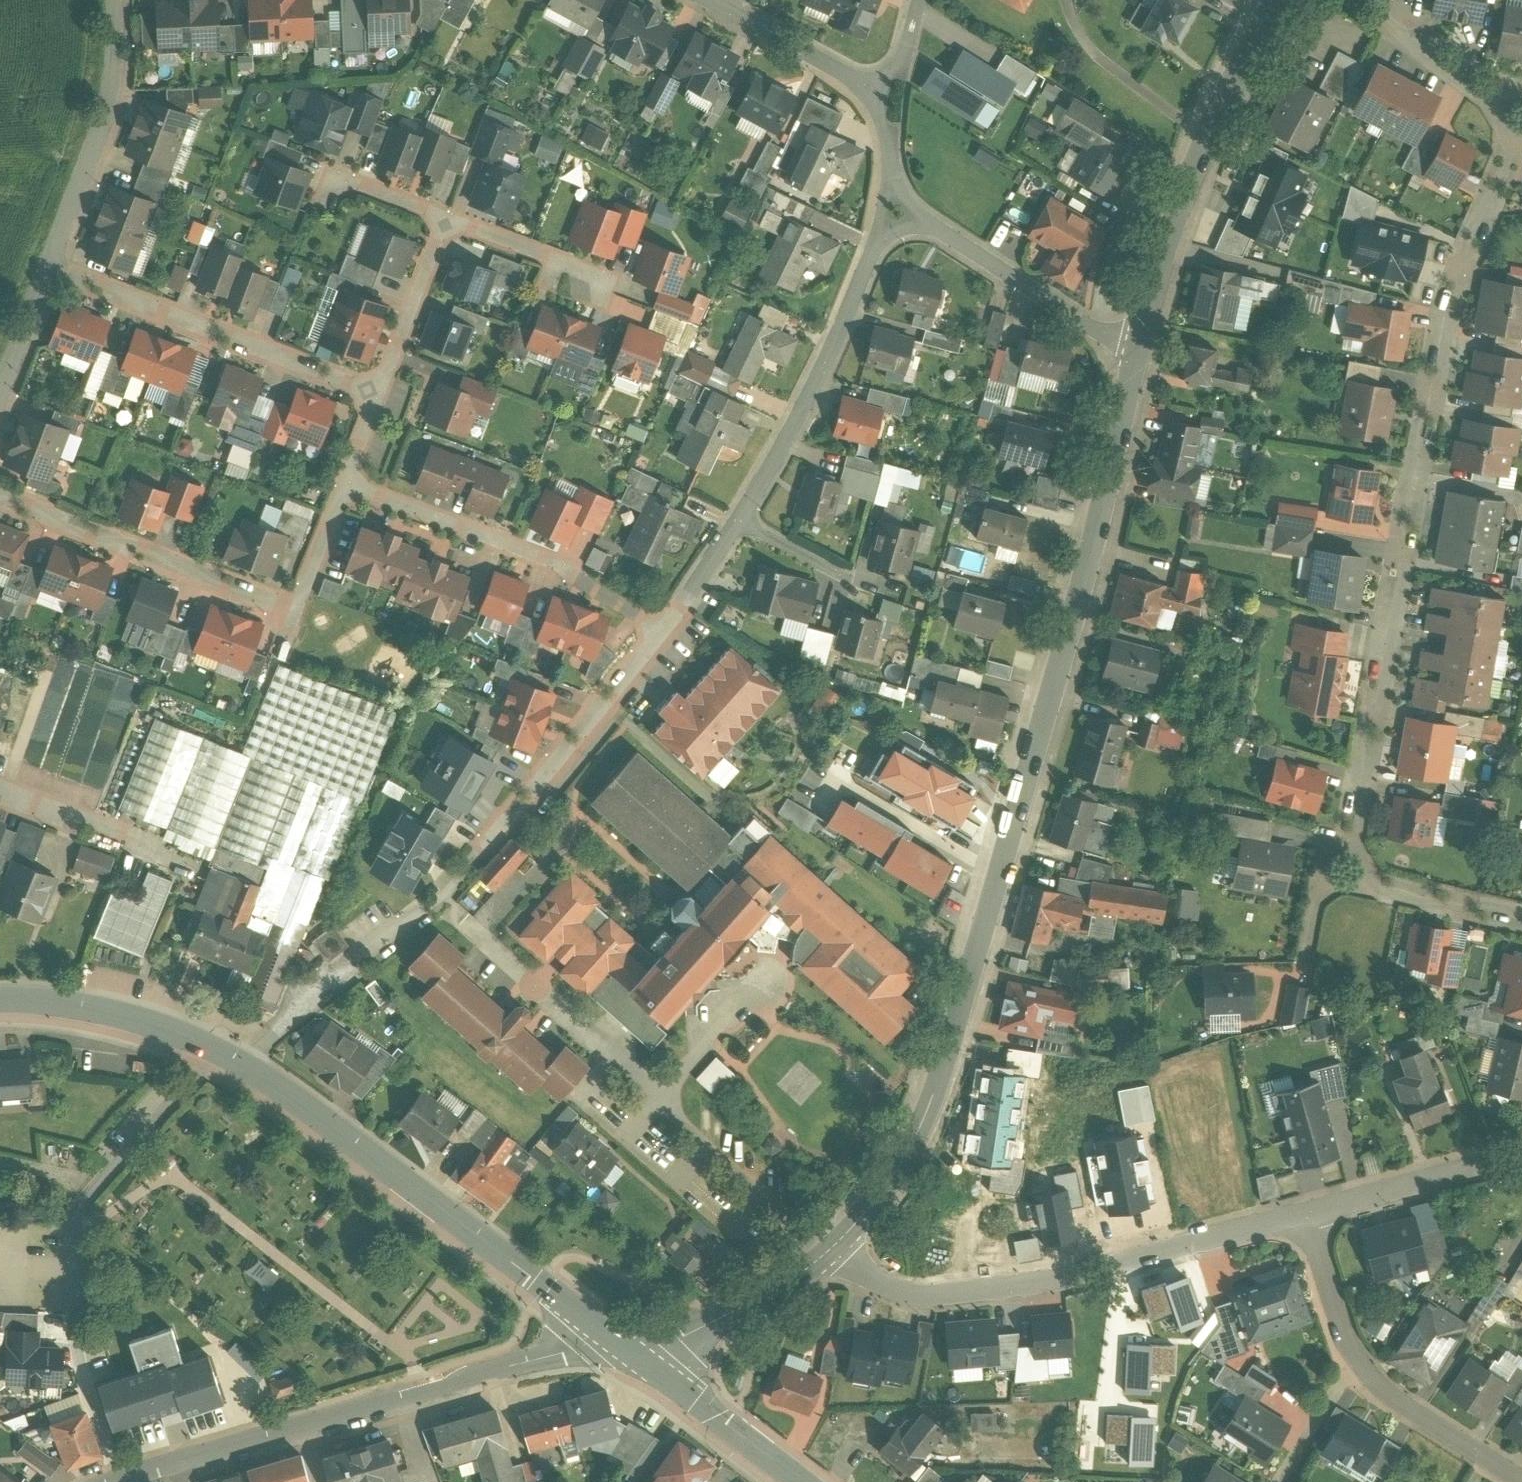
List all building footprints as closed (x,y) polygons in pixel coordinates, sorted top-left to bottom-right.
[(157,3),(159,48),(192,47),(189,0),(188,0),(181,0),(181,2),(157,3)] [(192,47),(218,45),(216,0),(197,1),(197,0),(189,0),(192,47)] [(252,35),(261,35),(264,38),(282,37),(280,0),(250,0),(252,35)] [(282,37),(299,36),(303,33),(312,32),(310,0),(280,0),(282,37)] [(343,53),(367,52),(366,32),(369,32),(368,0),(340,0),(343,53)] [(369,32),(409,30),(408,0),(368,0),(369,32)] [(438,17),(458,28),(474,0),(447,0),(438,17)] [(548,5),(589,26),(603,0),(551,0),(548,5)] [(835,12),(830,22),(833,24),(834,28),(841,31),(845,29),(863,37),(872,16),(870,16),(877,0),(807,0),(835,12)] [(1018,10),(1024,0),(1002,0),(1018,10)] [(1127,25),(1159,44),(1162,37),(1176,44),(1192,10),(1175,0),(1153,0),(1148,9),(1135,3),(1127,25)] [(1427,18),(1452,23),(1457,0),(1430,0),(1427,18)] [(1482,0),(1461,0),(1456,24),(1477,28),(1482,0)] [(672,28),(631,6),(630,5),(610,42),(652,65),(672,28)] [(1501,7),(1490,58),(1521,64),(1521,11),(1501,7)] [(736,56),(711,43),(697,36),(697,35),(696,34),(675,73),(691,81),(689,86),(711,98),(713,93),(717,95),(726,79),(724,78),(736,56)] [(598,49),(575,38),(550,87),(573,98),(598,49)] [(1014,83),(959,48),(944,71),(932,63),(918,86),(984,129),(1014,83)] [(1034,71),(1004,52),(994,68),(1024,87),(1034,71)] [(1438,98),(1411,84),(1411,85),(1403,81),(1403,80),(1377,66),(1354,110),(1373,120),(1376,115),(1386,120),(1383,127),(1385,128),(1388,122),(1398,127),(1396,131),(1415,141),(1438,98)] [(662,75),(648,110),(662,116),(676,80),(662,75)] [(794,98),(756,77),(738,111),(776,131),(794,98)] [(1332,100),(1292,79),(1266,129),(1292,142),(1305,150),(1332,100)] [(194,88),(195,108),(220,107),(219,87),(194,88)] [(350,104),(304,87),(284,142),(336,163),(347,137),(369,145),(387,101),(355,90),(350,104)] [(167,102),(165,107),(185,115),(189,103),(193,103),(193,88),(166,90),(167,102)] [(1118,124),(1072,97),(1051,132),(1072,144),(1056,172),(1102,199),(1126,159),(1105,146),(1118,124)] [(136,126),(178,142),(188,116),(185,115),(165,107),(152,102),(147,105),(142,119),(139,118),(136,126)] [(465,156),(480,162),(464,208),(508,223),(527,172),(502,162),(513,127),(480,115),(465,156)] [(1038,138),(1043,124),(1025,119),(1020,132),(1038,138)] [(371,164),(402,176),(416,136),(381,121),(367,150),(375,154),(371,164)] [(864,151),(805,121),(775,182),(816,202),(832,176),(849,184),(864,151)] [(587,124),(578,140),(598,150),(606,134),(587,124)] [(168,168),(178,142),(136,126),(132,135),(135,136),(129,150),(132,155),(145,160),(168,169),(168,168)] [(454,139),(421,127),(407,167),(438,181),(443,170),(456,175),(465,148),(453,144),(454,139)] [(539,135),(531,154),(552,163),(560,144),(539,135)] [(762,139),(736,190),(754,199),(780,148),(762,139)] [(1444,139),(1426,173),(1442,181),(1443,178),(1456,184),(1473,151),(1456,142),(1455,144),(1444,139)] [(311,172),(265,154),(247,193),(294,211),(311,172)] [(1308,174),(1265,155),(1233,228),(1275,247),(1308,174)] [(145,160),(139,176),(167,187),(174,170),(168,168),(168,169),(145,160)] [(167,187),(139,176),(132,194),(160,205),(167,187)] [(158,205),(107,188),(95,220),(145,239),(158,205)] [(730,198),(715,215),(734,230),(748,213),(730,198)] [(647,221),(664,226),(671,207),(654,201),(647,221)] [(614,214),(581,202),(566,244),(607,259),(612,243),(630,250),(642,215),(617,206),(614,214)] [(1101,235),(1045,203),(1027,234),(1054,249),(1041,272),(1071,289),(1101,235)] [(762,211),(755,226),(773,234),(780,219),(762,211)] [(842,242),(782,215),(753,280),(790,295),(802,269),(825,279),(842,242)] [(145,239),(95,221),(81,257),(132,277),(145,239)] [(195,243),(200,224),(190,221),(184,240),(195,243)] [(1425,238),(1363,221),(1353,262),(1364,265),(1363,269),(1402,279),(1403,275),(1414,278),(1421,252),(1425,238)] [(415,245),(363,224),(346,270),(397,290),(415,245)] [(691,260),(642,240),(627,280),(655,293),(648,308),(687,324),(694,305),(677,300),(691,260)] [(238,259),(207,247),(191,288),(219,300),(221,299),(234,267),(238,259)] [(449,258),(438,292),(481,308),(490,285),(507,292),(518,266),(483,254),(478,268),(449,258)] [(177,291),(185,268),(172,264),(164,286),(177,291)] [(947,277),(899,266),(886,307),(936,323),(947,277)] [(234,267),(218,306),(251,319),(255,307),(266,311),(275,287),(264,283),(265,279),(234,267)] [(1279,284),(1202,267),(1191,319),(1229,327),(1236,292),(1276,301),(1279,284)] [(1486,281),(1482,304),(1521,312),(1521,288),(1486,281)] [(379,338),(389,311),(334,291),(324,318),(379,338)] [(112,317),(62,300),(42,350),(85,365),(74,396),(92,403),(111,350),(101,347),(112,317)] [(477,318),(432,300),(411,350),(457,368),(477,318)] [(1408,312),(1347,300),(1338,340),(1363,346),(1361,356),(1399,362),(1408,312)] [(1482,304),(1478,328),(1521,336),(1521,335),(1521,312),(1482,304)] [(570,316),(540,305),(524,352),(553,363),(570,316)] [(796,339),(746,315),(716,374),(751,391),(765,362),(781,370),(796,339)] [(553,363),(582,373),(598,326),(570,316),(553,363)] [(379,338),(324,318),(314,346),(368,366),(379,338)] [(667,342),(619,324),(603,369),(649,387),(667,342)] [(129,325),(112,370),(143,383),(162,337),(129,325)] [(915,336),(871,326),(859,366),(905,378),(915,336)] [(919,344),(956,351),(959,338),(922,331),(919,344)] [(509,353),(520,354),(520,334),(509,334),(509,353)] [(1069,348),(1021,336),(1013,372),(1061,384),(1069,348)] [(195,348),(164,338),(145,385),(177,396),(195,348)] [(1217,351),(1186,344),(1179,377),(1210,384),(1217,351)] [(1478,352),(1474,374),(1474,375),(1520,383),(1521,383),(1521,368),(1521,360),(1478,352)] [(262,381),(222,365),(198,425),(225,435),(222,444),(252,456),(274,397),(258,392),(262,381)] [(1474,374),(1470,374),(1466,396),(1512,404),(1513,396),(1518,396),(1520,383),(1474,375),(1474,374)] [(494,400),(435,377),(417,422),(464,440),(472,419),(485,423),(494,400)] [(1397,390),(1342,380),(1332,438),(1385,447),(1397,390)] [(744,408),(703,389),(668,459),(703,478),(720,447),(737,456),(750,431),(735,424),(744,408)] [(286,403),(276,399),(261,442),(278,448),(282,439),(313,452),(330,404),(290,390),(286,403)] [(888,404),(839,390),(824,436),(875,451),(888,404)] [(70,428),(19,410),(7,440),(58,460),(70,428)] [(1151,461),(1183,468),(1192,427),(1160,420),(1151,461)] [(1197,430),(1218,432),(1219,422),(1198,421),(1197,430)] [(1510,429),(1466,421),(1462,443),(1508,451),(1508,452),(1513,453),(1515,438),(1509,437),(1510,429)] [(1049,436),(999,427),(991,458),(1042,470),(1049,436)] [(1462,443),(1458,442),(1454,465),(1500,473),(1501,465),(1506,465),(1508,452),(1508,451),(1462,443)] [(8,443),(0,466),(0,470),(48,487),(58,461),(8,443)] [(467,458),(428,444),(410,487),(441,501),(446,492),(452,494),(467,458)] [(469,458),(454,494),(460,496),(458,505),(487,515),(505,472),(469,458)] [(1183,468),(1151,461),(1143,497),(1191,506),(1198,470),(1183,468)] [(1381,472),(1328,461),(1317,520),(1372,531),(1381,472)] [(165,490),(128,477),(112,520),(159,535),(165,516),(189,524),(203,488),(171,475),(165,490)] [(1029,504),(1055,509),(1061,480),(1035,475),(1029,504)] [(837,487),(804,477),(792,515),(825,525),(837,487)] [(575,502),(540,485),(522,527),(565,544),(574,531),(598,543),(616,504),(581,488),(575,502)] [(617,507),(634,514),(615,558),(655,574),(669,538),(690,545),(699,519),(625,487),(617,507)] [(1443,490),(1439,514),(1504,527),(1509,502),(1443,490)] [(1025,519),(974,507),(963,542),(1017,556),(1025,519)] [(1439,514),(1434,538),(1500,551),(1504,527),(1439,514)] [(289,535),(239,517),(222,566),(270,584),(289,535)] [(919,527),(876,517),(861,565),(906,579),(919,527)] [(0,523),(0,571),(12,575),(29,534),(0,523)] [(1313,530),(1272,524),(1266,555),(1305,560),(1307,550),(1310,550),(1313,530)] [(409,546),(355,526),(338,572),(392,592),(406,554),(409,546)] [(1434,538),(1429,563),(1495,575),(1500,551),(1434,538)] [(78,553),(49,543),(31,589),(60,601),(78,553)] [(602,572),(610,555),(589,547),(582,564),(602,572)] [(1310,550),(1307,550),(1305,560),(1296,603),(1354,613),(1362,558),(1310,550)] [(392,592),(389,599),(451,621),(468,576),(406,554),(392,592)] [(82,555),(63,603),(92,614),(110,565),(82,555)] [(1516,558),(1511,606),(1521,607),(1521,559),(1516,558)] [(789,571),(758,563),(743,611),(808,629),(818,593),(787,586),(789,571)] [(1169,585),(1112,573),(1101,615),(1151,629),(1155,610),(1196,621),(1207,576),(1175,568),(1169,585)] [(528,585),(487,570),(473,612),(514,625),(528,585)] [(316,596),(335,602),(340,584),(321,578),(316,596)] [(120,619),(145,628),(136,650),(171,666),(184,632),(166,625),(176,593),(136,579),(120,619)] [(1003,600),(956,586),(944,630),(991,644),(1003,600)] [(1505,600),(1429,586),(1425,605),(1444,609),(1443,617),(1425,614),(1421,633),(1438,636),(1435,653),(1417,650),(1413,670),(1434,675),(1433,681),(1412,678),(1406,710),(1441,716),(1443,706),(1484,713),(1505,600)] [(574,604),(544,595),(528,643),(557,653),(574,604)] [(234,614),(206,604),(188,652),(215,662),(234,614)] [(606,616),(576,605),(559,652),(591,664),(606,616)] [(881,617),(842,608),(830,654),(869,664),(881,617)] [(261,625),(234,614),(215,662),(243,673),(261,625)] [(482,617),(479,628),(501,634),(504,623),(482,617)] [(1348,630),(1296,620),(1277,711),(1332,720),(1348,630)] [(1159,655),(1101,643),(1092,682),(1151,696),(1159,655)] [(774,695),(726,651),(677,704),(669,697),(652,716),(659,722),(648,735),(696,779),(774,695)] [(1006,680),(1011,667),(985,659),(981,672),(1006,680)] [(240,754),(152,718),(113,813),(261,873),(267,862),(326,884),(396,714),(277,666),(240,754)] [(557,696),(507,678),(495,709),(545,726),(557,696)] [(1006,700),(926,679),(918,716),(961,726),(958,742),(994,751),(1006,700)] [(545,728),(493,710),(483,740),(534,758),(545,728)] [(1129,723),(1085,713),(1066,781),(1108,795),(1129,723)] [(1156,722),(1155,724),(1143,721),(1138,746),(1176,754),(1181,727),(1156,722)] [(1453,721),(1451,731),(1450,738),(1478,743),(1481,725),(1453,721)] [(1451,731),(1405,723),(1396,777),(1442,785),(1450,738),(1451,731)] [(682,887),(726,836),(633,755),(589,807),(682,887)] [(1326,775),(1269,761),(1259,807),(1316,821),(1326,775)] [(977,788),(910,766),(899,798),(929,808),(925,820),(962,832),(977,788)] [(381,792),(397,798),(401,788),(385,781),(381,792)] [(1117,809),(1060,792),(1045,843),(1102,860),(1117,809)] [(1434,818),(1473,825),(1477,804),(1438,797),(1436,810),(1434,818)] [(1436,810),(1395,802),(1389,839),(1429,846),(1434,818),(1436,810)] [(397,811),(363,874),(408,900),(444,839),(397,811)] [(855,862),(871,836),(853,825),(837,851),(855,862)] [(915,972),(762,836),(652,958),(623,991),(659,1023),(770,899),(820,944),(795,971),(876,1044),(909,1007),(894,994),(915,972)] [(1296,847),(1235,838),(1227,889),(1289,901),(1296,847)] [(522,857),(507,844),(475,881),(489,894),(522,857)] [(113,856),(80,845),(72,869),(105,880),(113,856)] [(949,856),(914,845),(909,860),(893,852),(883,868),(903,879),(901,886),(936,897),(949,856)] [(7,859),(0,877),(0,914),(38,929),(60,880),(7,859)] [(257,890),(208,872),(193,912),(266,939),(250,981),(242,1000),(246,1002),(274,1012),(323,884),(267,862),(257,890)] [(568,868),(508,933),(643,1054),(664,1034),(620,993),(652,958),(595,907),(602,900),(568,868)] [(132,900),(107,891),(90,935),(142,955),(170,880),(143,870),(132,900)] [(1080,902),(1019,886),(1006,937),(1042,946),(1048,925),(1073,932),(1080,902)] [(1174,917),(1190,919),(1194,891),(1178,889),(1174,917)] [(193,912),(177,953),(250,981),(266,939),(193,912)] [(1447,932),(1409,925),(1400,969),(1419,973),(1417,983),(1453,990),(1460,955),(1443,951),(1447,932)] [(332,928),(311,938),(321,958),(342,947),(332,928)] [(419,986),(410,996),(525,1097),(532,1088),(553,1103),(584,1067),(455,966),(462,958),(431,932),(399,967),(419,986)] [(1497,951),(1482,1011),(1521,1021),(1521,957),(1497,951)] [(1255,964),(1198,963),(1197,1025),(1254,1024),(1255,964)] [(1105,989),(1127,987),(1126,967),(1104,969),(1105,989)] [(1076,1000),(1005,986),(996,1029),(1035,1037),(1039,1020),(1071,1026),(1076,1000)] [(1291,986),(1288,1020),(1304,1022),(1307,988),(1291,986)] [(292,1056),(318,1075),(348,1036),(324,1018),(292,1056)] [(1497,1025),(1465,1018),(1462,1032),(1494,1039),(1497,1025)] [(1402,1042),(1407,1054),(1432,1043),(1427,1031),(1402,1042)] [(318,1075),(344,1094),(372,1055),(348,1036),(318,1075)] [(1494,1039),(1482,1092),(1521,1100),(1521,1046),(1494,1039)] [(712,1056),(692,1079),(713,1098),(733,1076),(712,1056)] [(16,1062),(16,1064),(0,1065),(0,1097),(31,1094),(28,1061),(16,1062)] [(1318,1081),(1275,1093),(1297,1170),(1340,1158),(1318,1081)] [(1422,1087),(1402,1095),(1414,1127),(1451,1113),(1439,1081),(1422,1087)] [(417,1091),(390,1123),(431,1155),(459,1122),(417,1091)] [(456,1131),(472,1143),(487,1121),(471,1110),(456,1131)] [(574,1123),(546,1149),(587,1190),(617,1161),(574,1123)] [(476,1148),(450,1182),(494,1215),(520,1179),(476,1148)] [(1257,1199),(1276,1196),(1273,1174),(1253,1177),(1257,1199)] [(606,1214),(617,1199),(602,1189),(592,1204),(606,1214)] [(1410,1210),(1412,1221),(1424,1267),(1445,1262),(1430,1205),(1410,1210)] [(1412,1221),(1360,1233),(1372,1287),(1425,1275),(1424,1267),(1412,1221)] [(684,1236),(665,1253),(689,1279),(708,1262),(684,1236)] [(1512,1274),(1521,1280),(1521,1257),(1512,1274)] [(251,1261),(245,1277),(267,1285),(272,1268),(251,1261)] [(1259,1285),(1232,1295),(1244,1329),(1282,1316),(1286,1327),(1308,1320),(1292,1275),(1285,1277),(1281,1266),(1279,1267),(1280,1270),(1258,1277),(1257,1274),(1255,1275),(1259,1285)] [(1176,1279),(1137,1293),(1150,1325),(1187,1311),(1176,1279)] [(1503,1287),(1493,1280),(1474,1306),(1484,1313),(1503,1287)] [(1460,1325),(1424,1303),(1387,1363),(1423,1386),(1460,1325)] [(1067,1314),(1033,1317),(1036,1356),(1070,1353),(1069,1337),(1071,1335),(1070,1321),(1068,1319),(1067,1314)] [(989,1320),(945,1324),(948,1360),(992,1356),(989,1320)] [(2,1326),(0,1343),(0,1386),(58,1393),(62,1352),(30,1350),(31,1327),(2,1326)] [(916,1335),(886,1329),(885,1332),(884,1337),(885,1337),(878,1375),(879,1375),(908,1380),(916,1335)] [(135,1373),(91,1387),(106,1432),(172,1411),(176,1423),(218,1410),(203,1361),(180,1368),(169,1330),(126,1343),(135,1373)] [(884,1337),(856,1332),(847,1377),(878,1382),(879,1375),(878,1375),(885,1337),(884,1337)] [(1121,1391),(1147,1392),(1148,1373),(1175,1373),(1176,1344),(1122,1342),(1121,1391)] [(1071,1377),(1071,1358),(1052,1358),(1052,1377),(1071,1377)] [(1502,1385),(1466,1362),(1444,1397),(1480,1420),(1502,1385)] [(820,1380),(783,1366),(771,1398),(808,1412),(820,1380)] [(277,1398),(299,1384),(293,1375),(271,1388),(277,1398)] [(617,1438),(602,1387),(558,1401),(570,1440),(573,1451),(617,1438)] [(1290,1427),(1235,1396),(1213,1432),(1248,1453),(1243,1461),(1263,1472),(1290,1427)] [(570,1440),(558,1401),(505,1416),(516,1456),(570,1440)] [(1504,1434),(1521,1445),(1521,1405),(1504,1434)] [(84,1409),(37,1426),(57,1476),(103,1458),(84,1409)] [(971,1430),(993,1429),(992,1412),(970,1413),(971,1430)] [(1122,1464),(1152,1465),(1154,1415),(1103,1413),(1102,1441),(1123,1442),(1122,1464)] [(429,1430),(440,1468),(471,1460),(477,1481),(510,1481),(492,1414),(429,1430)] [(905,1475),(940,1432),(918,1415),(900,1437),(892,1431),(875,1452),(905,1475)] [(1383,1440),(1342,1417),(1319,1457),(1331,1463),(1335,1457),(1364,1473),(1367,1468),(1383,1440)] [(676,1435),(650,1470),(655,1473),(667,1481),(695,1481),(696,1480),(710,1460),(676,1435)] [(313,1460),(320,1481),(405,1481),(390,1436),(313,1460)] [(1398,1449),(1383,1440),(1367,1468),(1382,1477),(1398,1449)] [(238,1470),(242,1481),(307,1481),(298,1452),(238,1470)] [(0,1468),(0,1481),(18,1481),(0,1468)] [(1207,1471),(1201,1481),(1224,1481),(1207,1471)] [(211,1481),(241,1481),(239,1473),(211,1481)] [(655,1473),(648,1481),(667,1481),(655,1473)]
